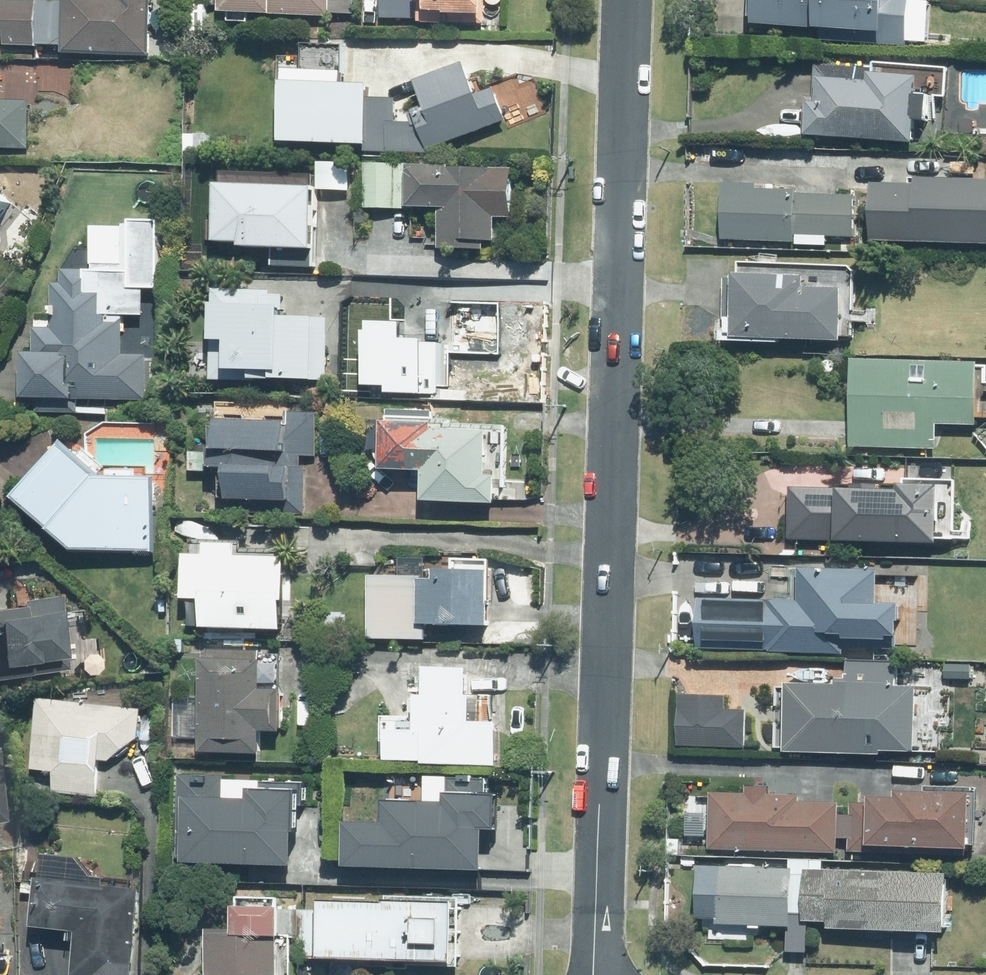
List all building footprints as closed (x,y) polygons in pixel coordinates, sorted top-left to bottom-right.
[(151,0),(66,0),(64,54),(149,57),(151,0)] [(223,10),(331,14),(331,0),(223,0),(223,10)] [(415,21),(484,24),(485,0),(416,0),(415,21)] [(754,25),(821,29),(821,39),(904,44),(907,0),(755,0),(754,25)] [(37,47),(39,2),(0,1),(0,45),(37,47)] [(287,66),(286,102),(275,102),(274,145),(366,147),(366,152),(428,153),(429,150),(506,120),(494,89),(478,95),(465,63),(415,82),(424,107),(413,111),(418,123),(396,123),(397,100),(369,99),(370,84),(345,83),(346,46),(304,44),(303,66),(287,66)] [(873,69),(816,65),(814,97),(806,96),(804,139),(916,145),(918,106),(934,107),(936,68),(874,64),(873,69)] [(29,150),(31,103),(1,102),(3,68),(0,68),(0,149),(29,150)] [(351,162),(320,162),(320,191),(351,191),(351,162)] [(515,166),(366,165),(366,207),(440,208),(440,249),(495,249),(495,217),(514,217),(515,166)] [(866,237),(985,245),(985,181),(911,176),(910,184),(869,182),(866,237)] [(724,184),(722,239),(794,241),(795,234),(854,236),(855,196),(796,194),(796,186),(724,184)] [(314,186),(219,185),(219,248),(272,249),(272,267),(313,267),(314,186)] [(9,204),(0,197),(0,214),(9,204)] [(24,353),(24,397),(145,399),(146,355),(124,355),(124,317),(143,317),(144,289),(159,289),(160,222),(127,222),(127,227),(93,227),(92,271),(63,270),(63,283),(54,282),(54,323),(36,322),(36,354),(24,353)] [(855,344),(857,268),(736,263),(735,281),(724,280),(722,339),(855,344)] [(285,290),(213,288),(212,379),(323,382),(324,320),(285,319),(285,290)] [(498,301),(448,300),(448,346),(440,346),(440,368),(463,368),(462,391),(497,391),(498,301)] [(417,331),(375,330),(374,370),(416,371),(417,331)] [(978,363),(853,359),(850,445),(933,448),(934,424),(976,425),(978,363)] [(315,458),(316,414),(267,414),(267,421),(211,421),(211,469),(230,469),(229,501),(307,502),(307,458),(315,458)] [(506,424),(426,424),(426,505),(498,506),(498,480),(506,480),(506,424)] [(155,479),(96,478),(62,448),(16,498),(73,551),(153,553),(155,479)] [(935,545),(937,485),(790,480),(788,540),(935,545)] [(206,557),(187,557),(186,600),(205,601),(204,632),(287,633),(288,558),(239,557),(240,544),(207,543),(206,557)] [(428,626),(455,627),(490,627),(491,562),(456,562),(456,571),(437,571),(437,577),(370,576),(370,639),(428,639),(428,626)] [(879,572),(802,569),(800,603),(700,600),(699,648),(843,653),(844,646),(899,648),(901,607),(878,606),(879,572)] [(65,670),(55,597),(16,602),(17,606),(0,609),(0,678),(65,670)] [(262,651),(203,650),(201,753),(260,755),(261,733),(283,733),(283,691),(261,691),(262,651)] [(847,686),(787,684),(785,752),(916,757),(919,689),(900,688),(900,663),(848,661),(847,686)] [(973,664),(946,663),(945,678),(972,679),(973,664)] [(468,669),(426,668),(425,700),(411,699),(411,718),(382,718),(381,763),(498,766),(499,724),(471,723),(472,697),(467,697),(468,669)] [(728,697),(681,696),(680,746),(746,749),(747,710),(727,709),(728,697)] [(141,709),(41,700),(34,769),(56,771),(54,795),(97,799),(100,770),(138,740),(141,709)] [(225,776),(182,775),(180,866),(298,869),(300,778),(266,777),(266,789),(251,788),(251,799),(225,798),(225,776)] [(385,825),(348,824),(347,869),(484,871),(485,831),(499,831),(500,797),(487,796),(487,778),(449,778),(449,805),(385,803),(385,825)] [(746,794),(712,793),(710,850),(839,854),(841,804),(801,803),(801,796),(770,795),(770,787),(747,786),(746,794)] [(971,856),(973,795),(896,792),(896,797),(870,796),(870,804),(853,803),(851,852),(971,856)] [(791,927),(793,869),(707,866),(706,914),(720,915),(720,924),(791,927)] [(948,877),(806,872),(805,922),(829,923),(829,930),(946,934),(948,877)] [(39,879),(34,928),(77,933),(73,974),(134,974),(143,890),(39,879)] [(458,959),(459,902),(322,899),(321,912),(302,912),(302,956),(458,959)] [(279,900),(238,900),(237,937),(211,937),(210,974),(278,974),(279,900)]
